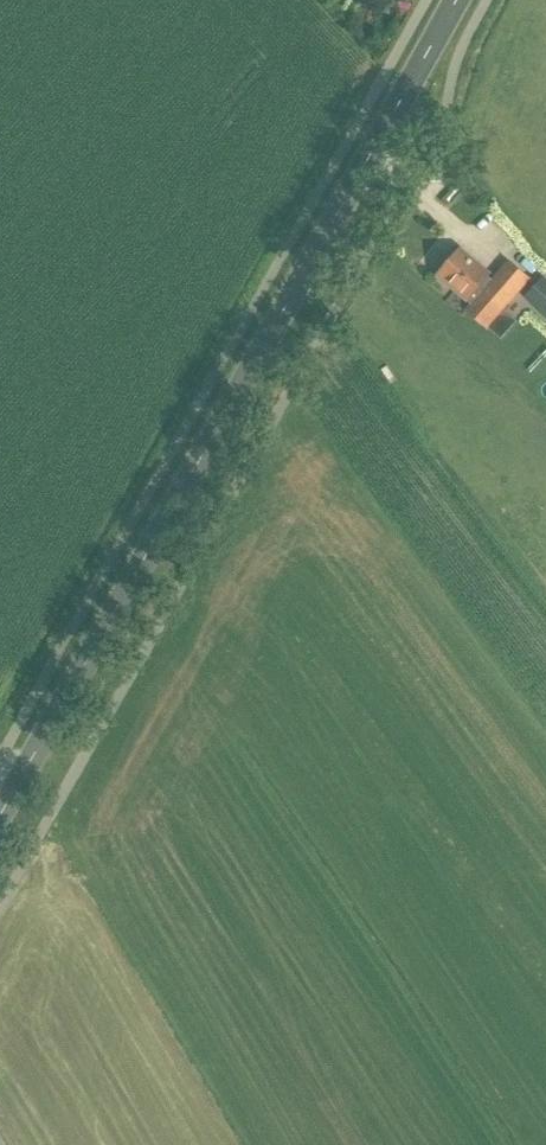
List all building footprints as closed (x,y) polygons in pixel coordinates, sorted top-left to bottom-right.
[(462,250),(439,276),(470,303),(470,302),(475,306),(470,312),(490,330),(532,283),(511,265),(495,284),(490,280),(493,277),(462,250)] [(528,300),(545,317),(545,281),(528,300)] [(545,369),(545,346),(542,343),(514,378),(528,390),(545,369)]
